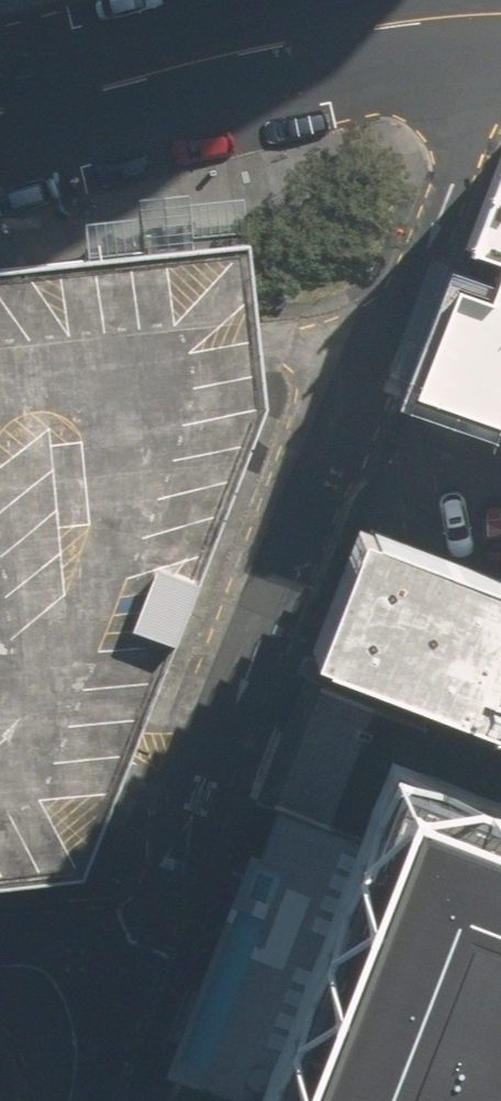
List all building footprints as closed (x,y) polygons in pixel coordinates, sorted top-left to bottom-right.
[(418,398),(500,426),(500,167),(418,398)] [(267,400),(259,332),(257,312),(248,227),(0,255),(0,887),(79,878),(134,738),(267,400)] [(370,531),(320,655),(500,727),(500,583),(370,531)] [(445,735),(324,688),(279,803),(400,850),(445,735)] [(166,1100),(500,1100),(500,832),(427,866),(277,808),(166,1100)]
